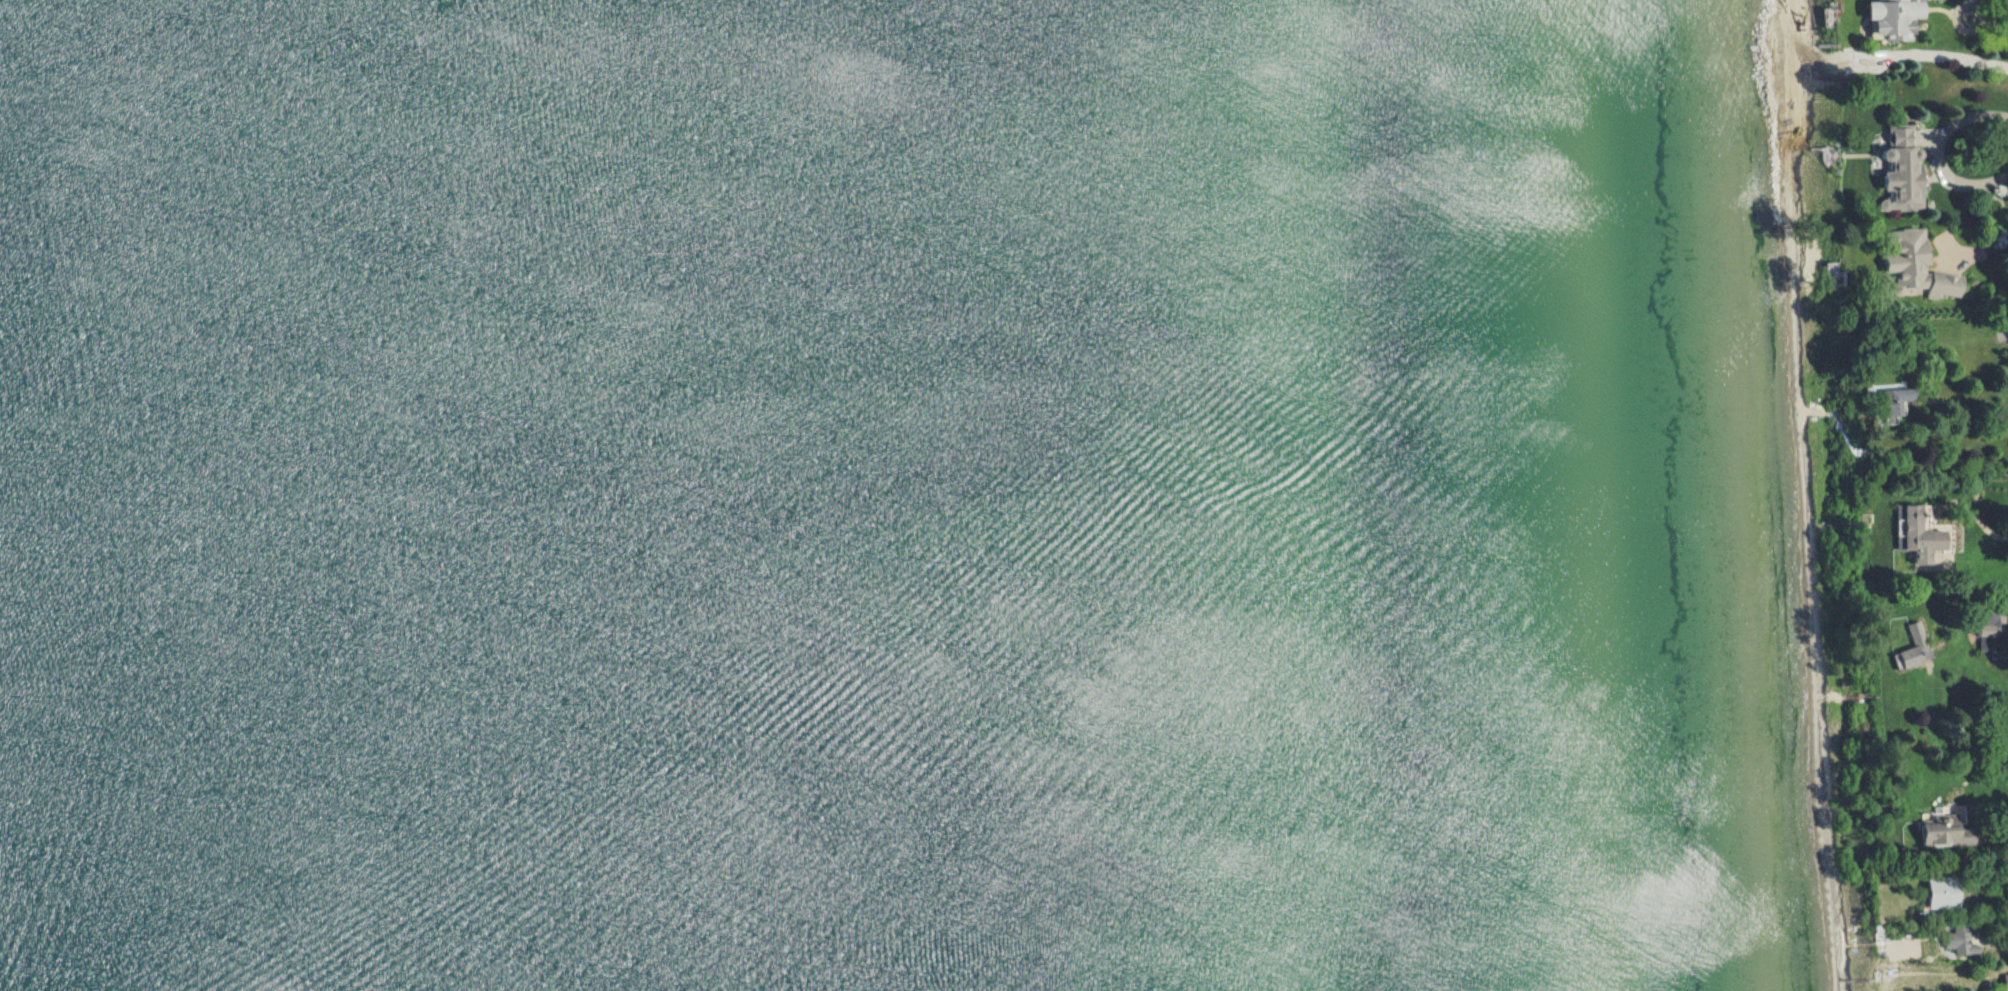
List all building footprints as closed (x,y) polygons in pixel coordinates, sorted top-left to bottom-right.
[(1879,0),(1867,1),(1869,20),(1875,19),(1877,35),(1887,33),(1888,42),(1916,38),(1913,19),(1925,18),(1923,0),(1879,0)] [(1923,210),(1923,163),(1918,163),(1918,149),(1911,149),(1911,127),(1891,126),(1891,147),(1883,147),(1883,161),(1891,161),(1891,171),(1884,171),(1883,191),(1891,191),(1891,199),(1881,199),(1881,210),(1923,210)] [(1886,273),(1898,273),(1898,288),(1926,288),(1926,265),(1926,229),(1897,229),(1897,255),(1886,255),(1886,273)] [(1937,294),(1959,298),(1963,279),(1932,272),(1926,299),(1936,301),(1937,294)] [(1896,416),(1904,416),(1903,401),(1916,400),(1916,389),(1885,390),(1887,424),(1896,424),(1896,416)] [(1904,505),(1904,550),(1914,550),(1914,571),(1932,571),(1932,550),(1947,550),(1947,531),(1923,531),(1923,505),(1904,505)] [(1905,626),(1914,648),(1923,644),(1915,622),(1905,626)] [(1960,909),(1960,881),(1929,881),(1928,909),(1960,909)] [(1976,954),(1975,931),(1944,932),(1945,949),(1955,949),(1955,955),(1976,954)]
